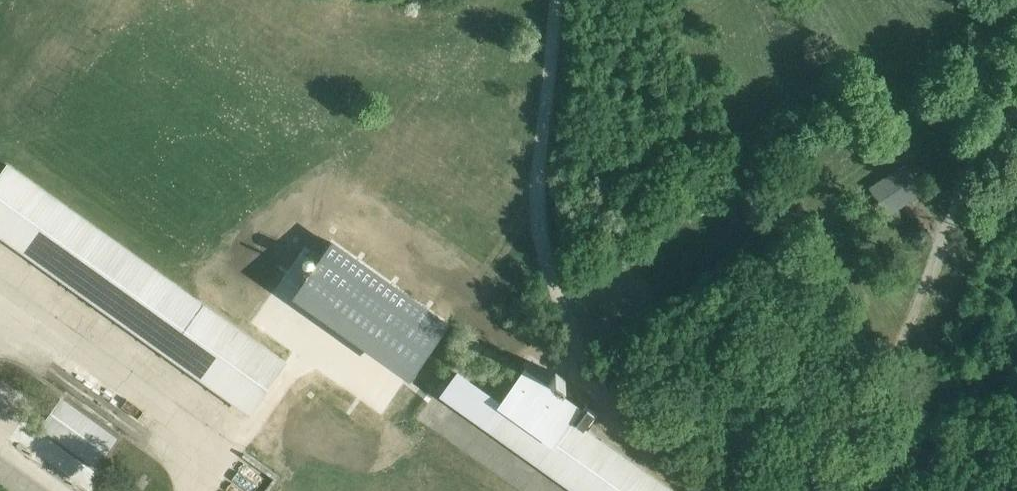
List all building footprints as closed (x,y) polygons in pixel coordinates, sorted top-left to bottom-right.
[(841,184),(867,228),(919,198),(894,153),(841,184)] [(0,180),(0,232),(251,412),(285,364),(10,166),(0,180)] [(430,339),(333,267),(311,296),(408,368),(430,339)] [(573,419),(579,411),(525,374),(501,409),(489,427),(542,464),(573,419)] [(444,396),(489,427),(501,409),(456,379),(444,396)] [(131,408),(94,381),(80,402),(117,429),(131,408)] [(123,439),(67,401),(48,429),(103,468),(123,439)] [(573,419),(542,464),(582,490),(677,490),(573,419)]
